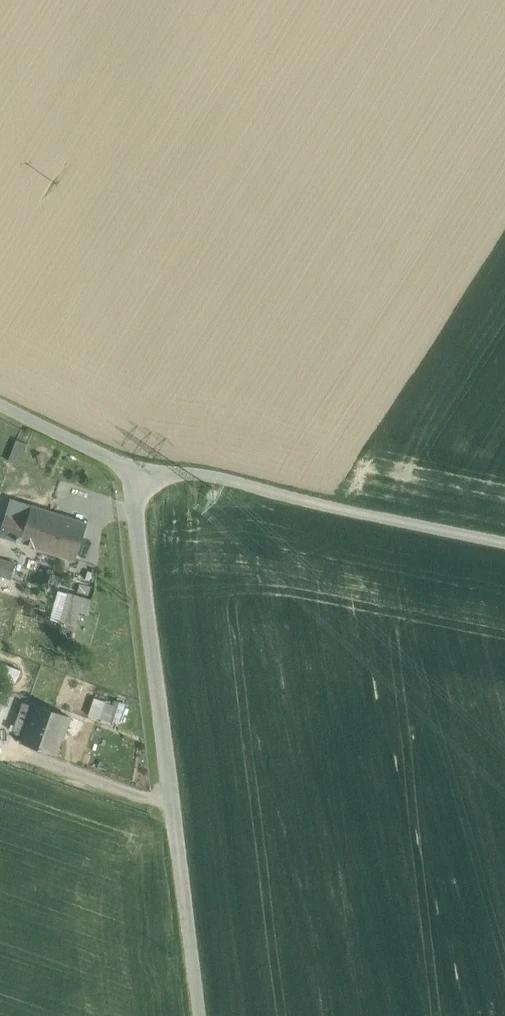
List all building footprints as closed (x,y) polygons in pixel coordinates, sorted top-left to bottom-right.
[(28,444),(17,440),(8,460),(19,465),(28,444)] [(10,499),(6,511),(28,518),(31,506),(10,499)] [(31,506),(28,518),(6,511),(0,531),(0,535),(76,560),(87,523),(31,506)] [(0,559),(0,575),(11,579),(16,564),(0,559)] [(91,599),(72,594),(69,608),(87,613),(91,599)] [(92,646),(98,615),(76,611),(71,642),(92,646)] [(117,707),(101,701),(95,717),(112,723),(117,707)] [(70,717),(35,704),(30,716),(17,720),(14,731),(24,734),(21,743),(55,754),(61,738),(62,738),(70,717)]
